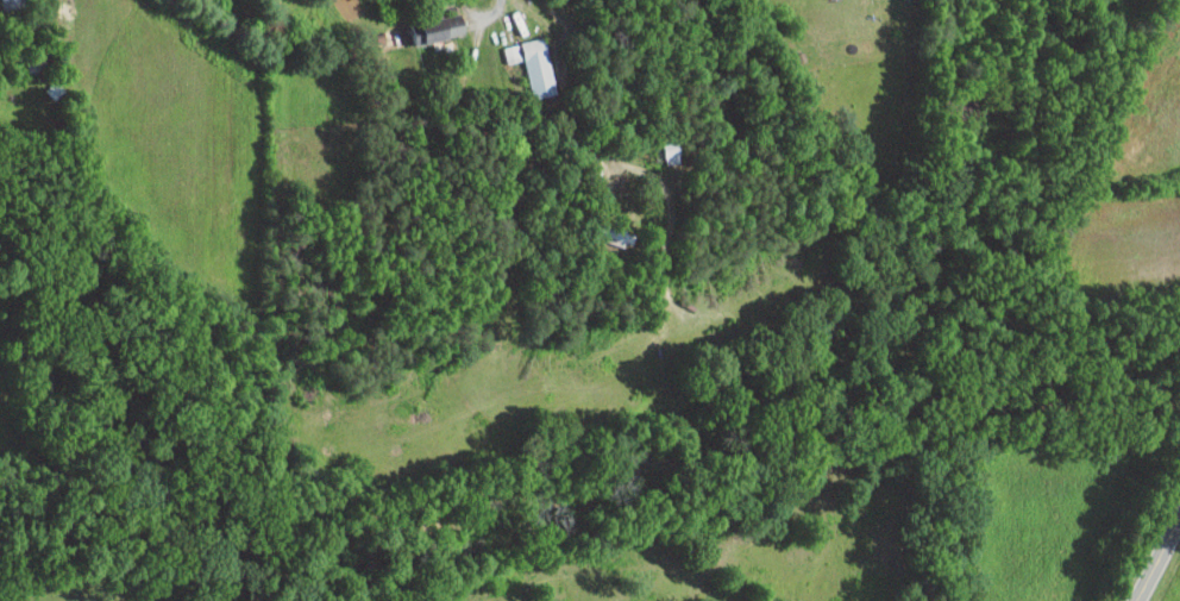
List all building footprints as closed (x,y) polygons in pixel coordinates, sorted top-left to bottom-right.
[(414,15),(418,34),(457,25),(453,6),(414,15)] [(523,90),(548,85),(536,28),(511,33),(523,90)] [(510,52),(507,36),(493,39),(497,55),(510,52)]
